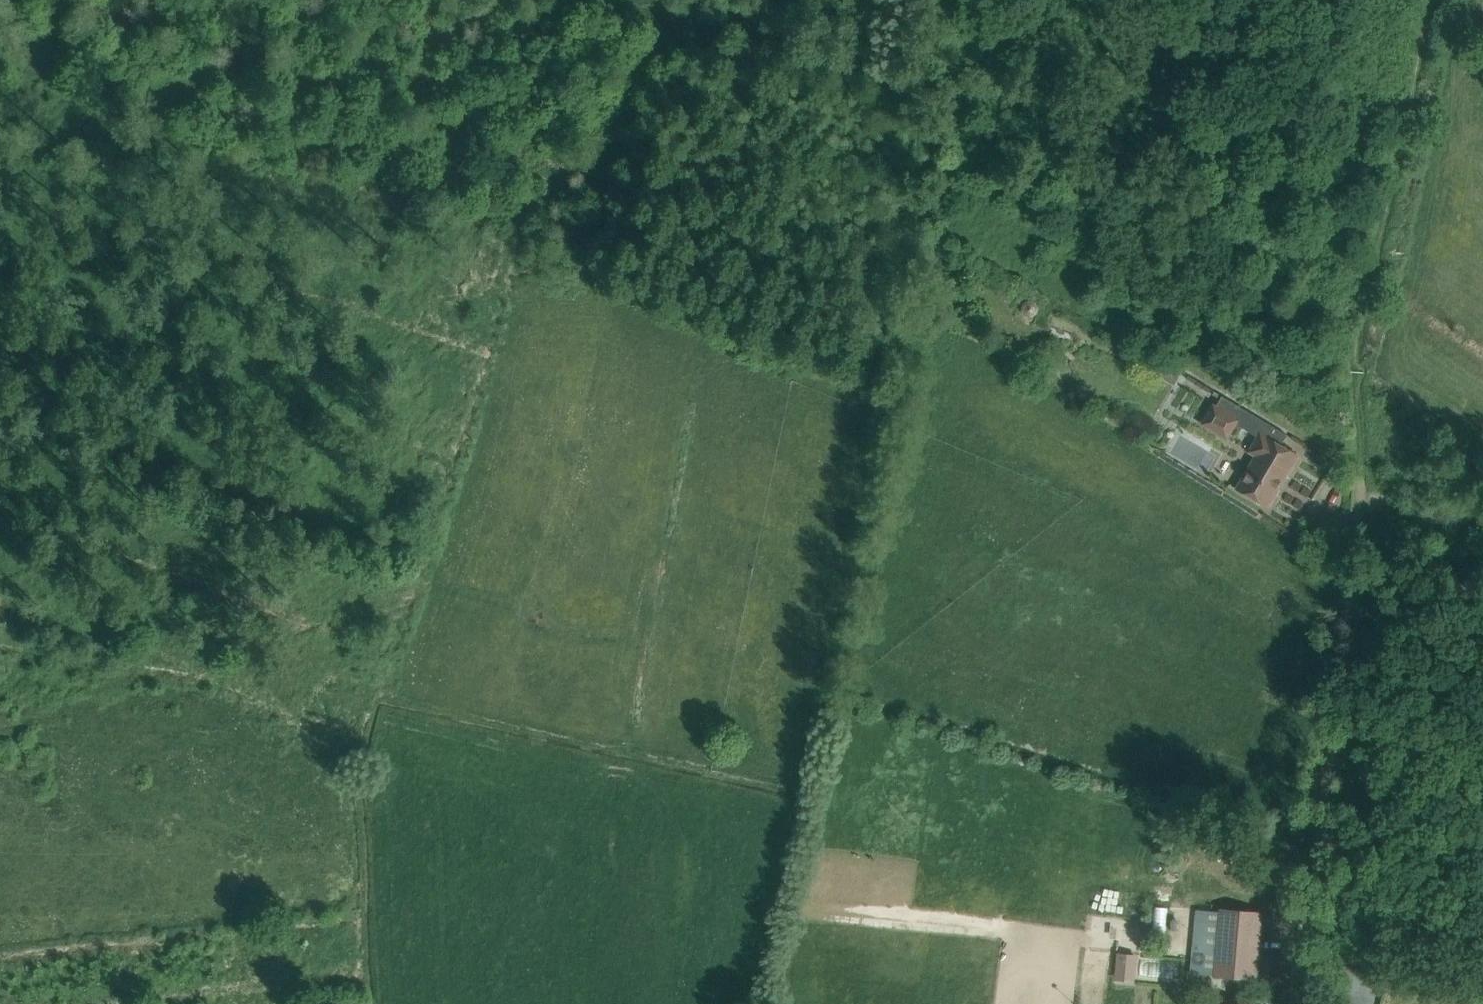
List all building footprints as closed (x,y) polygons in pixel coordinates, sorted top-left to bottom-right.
[(1283,445),(1289,435),(1225,395),(1218,405),(1216,404),(1205,422),(1229,437),(1239,421),(1261,435),(1251,451),(1258,455),(1237,488),(1268,508),(1300,455),(1283,445)] [(1221,911),(1221,912),(1197,910),(1192,972),(1215,974),(1215,975),(1255,978),(1261,915),(1221,911)] [(1116,951),(1115,979),(1135,979),(1136,951),(1116,951)]
